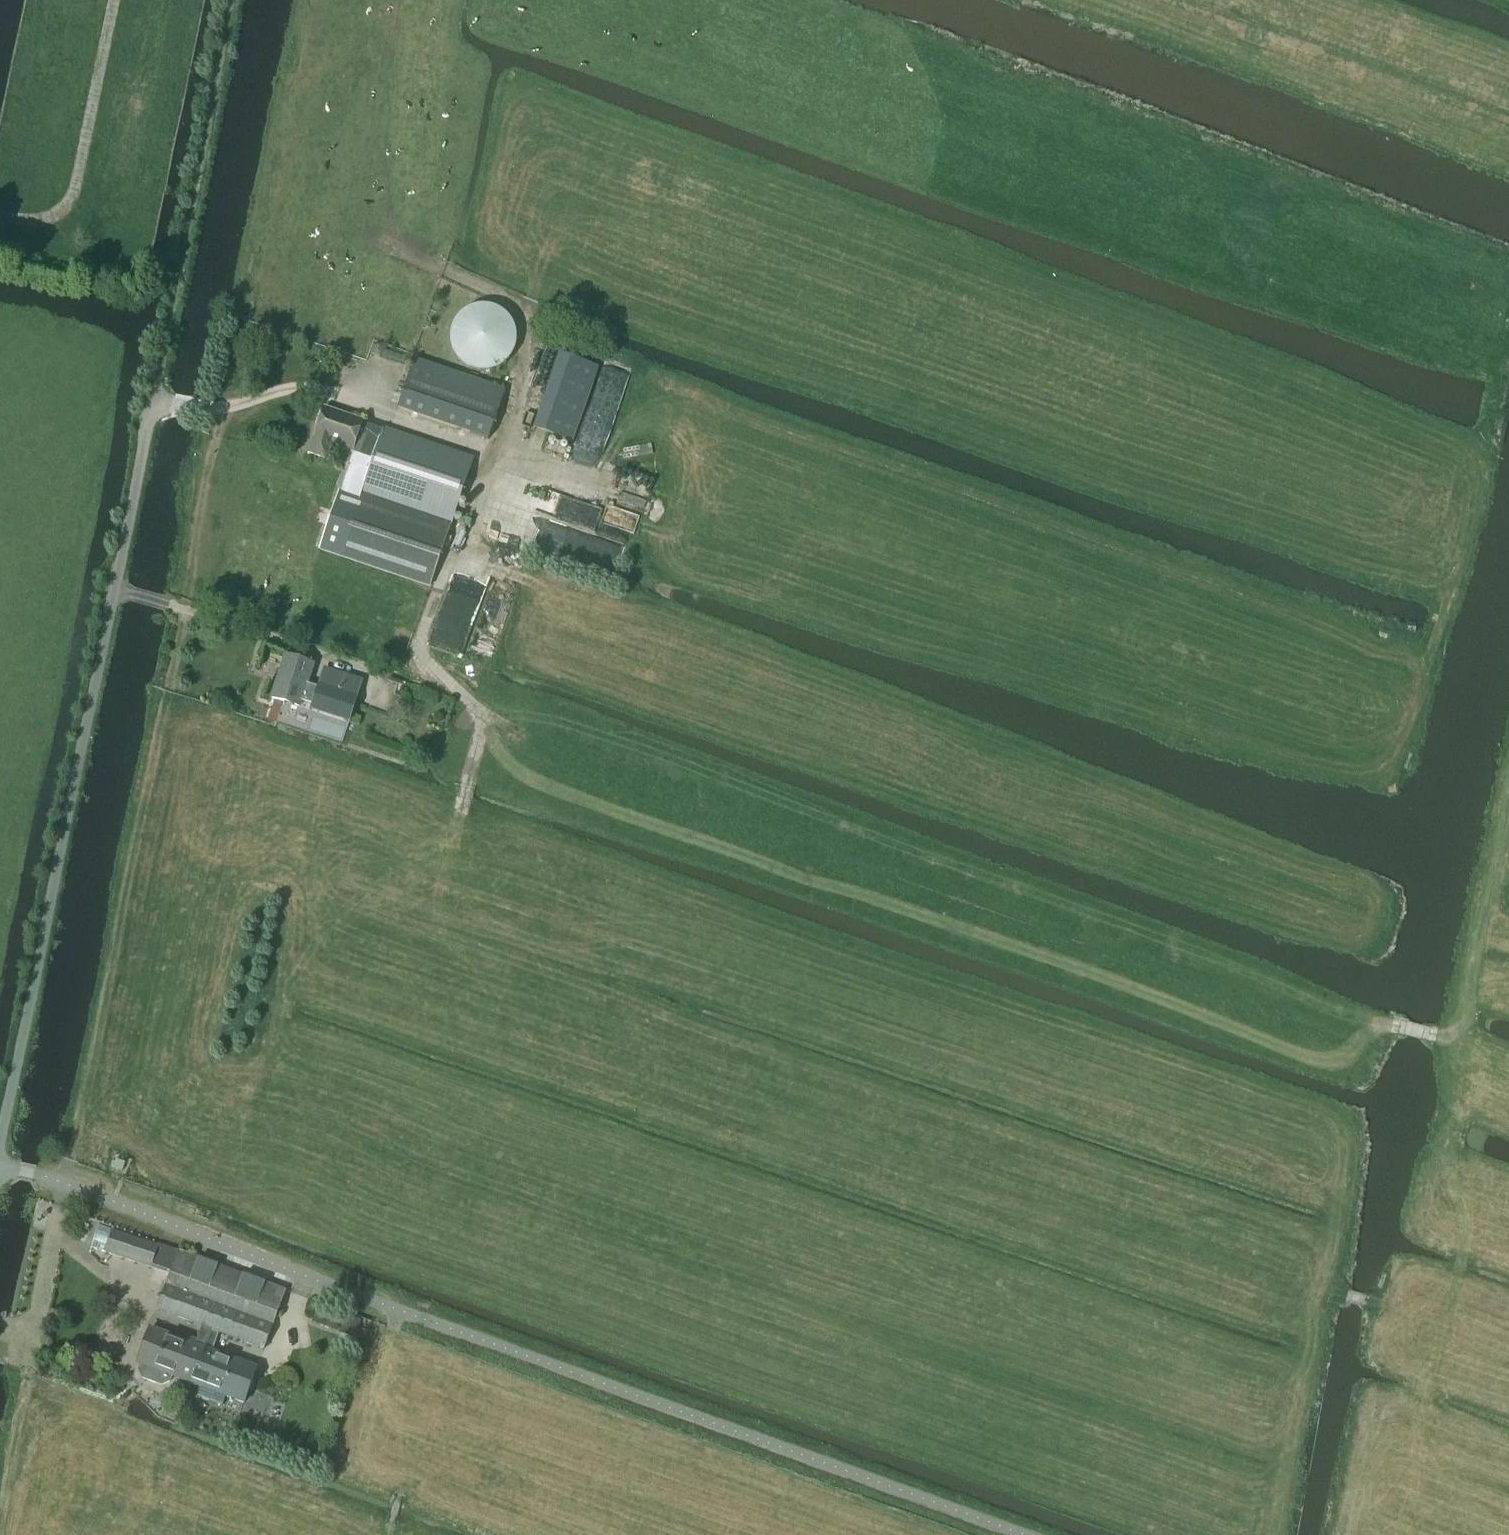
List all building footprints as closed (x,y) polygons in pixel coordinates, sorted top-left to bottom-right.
[(560,354),(534,429),(571,442),(597,367),(560,354)] [(414,359),(397,409),(487,439),(488,440),(505,391),(504,390),(414,359)] [(325,408),(309,453),(327,459),(332,443),(352,450),(351,452),(353,453),(320,550),(340,557),(429,587),(473,459),(384,428),(383,430),(362,423),(363,421),(325,408)] [(299,708),(301,702),(311,706),(309,711),(349,724),(363,680),(324,667),(317,688),(307,684),(313,665),(286,656),(273,699),(299,708)] [(97,1229),(91,1247),(99,1250),(105,1252),(151,1268),(171,1275),(179,1253),(159,1246),(112,1230),(98,1226),(97,1229)] [(171,1275),(166,1287),(236,1313),(272,1327),(285,1292),(233,1272),(199,1260),(179,1252),(179,1253),(171,1275)] [(140,1365),(138,1370),(141,1379),(162,1386),(170,1382),(172,1379),(175,1379),(190,1384),(204,1349),(211,1331),(219,1333),(227,1337),(236,1313),(166,1287),(157,1310),(202,1327),(197,1341),(195,1346),(182,1341),(151,1329),(138,1365),(140,1365)] [(236,1313),(227,1337),(264,1351),(272,1327),(236,1313)] [(204,1349),(190,1384),(201,1388),(198,1396),(222,1406),(226,1398),(244,1404),(257,1369),(212,1352),(204,1349)]
